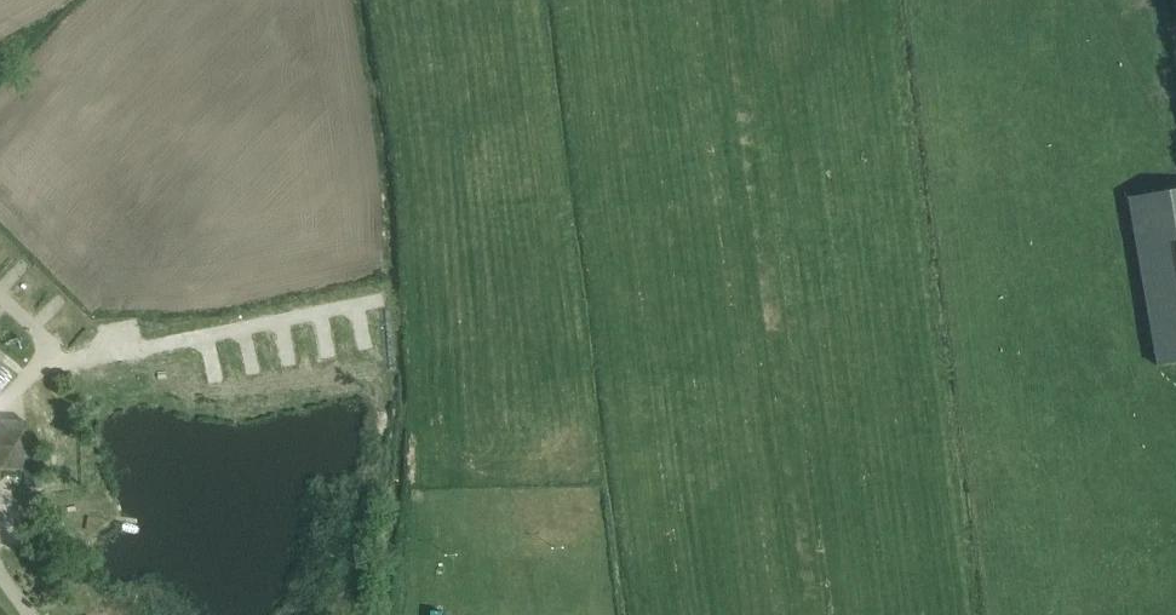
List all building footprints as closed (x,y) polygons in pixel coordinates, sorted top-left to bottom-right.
[(1127,196),(1156,366),(1175,362),(1175,187),(1127,196)] [(12,375),(0,365),(0,389),(12,375)] [(32,435),(2,422),(0,427),(0,467),(15,473),(32,435)]
